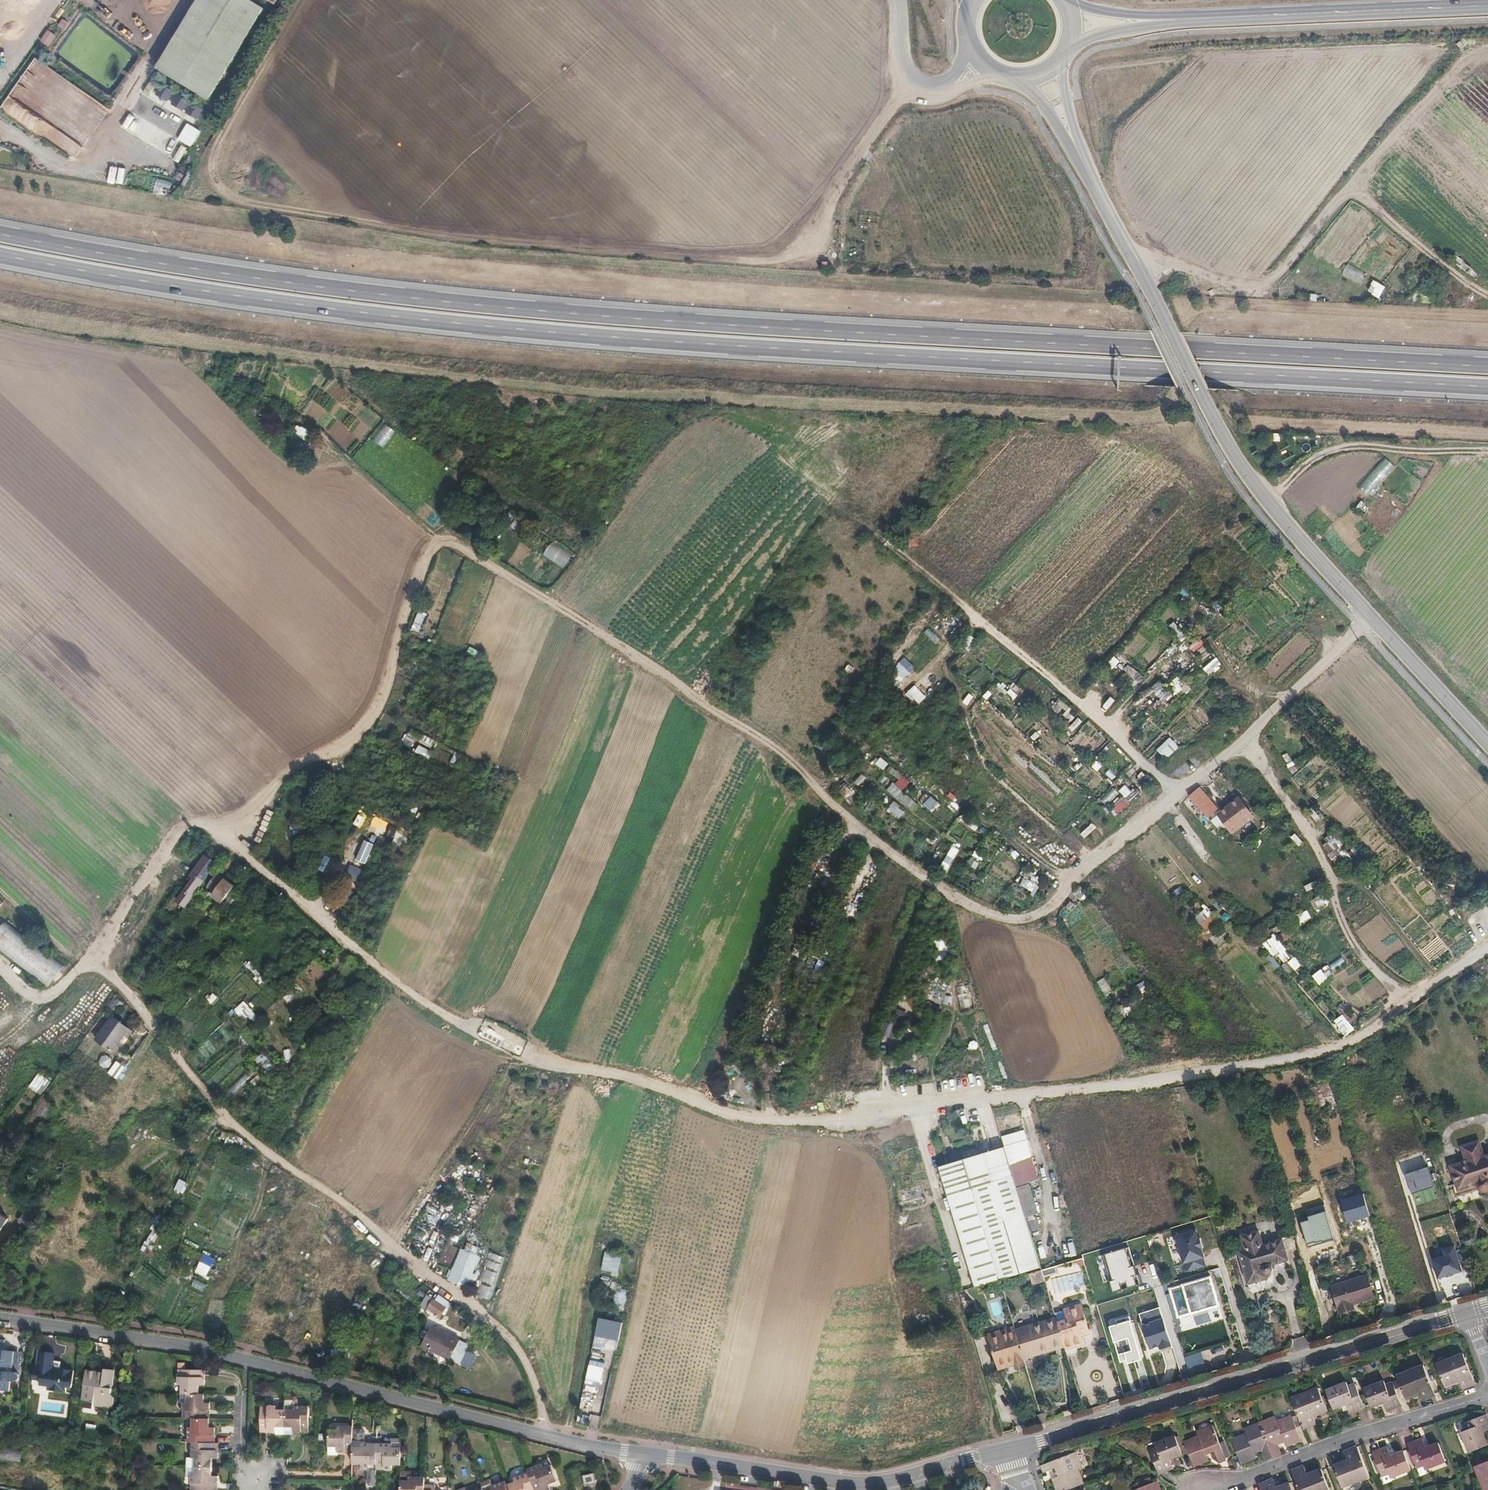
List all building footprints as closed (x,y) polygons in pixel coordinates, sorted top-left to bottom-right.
[(272,10),(255,0),(209,0),(166,69),(216,99),(272,10)] [(41,40),(50,48),(59,37),(49,29),(41,40)] [(100,89),(94,96),(109,107),(114,100),(100,89)] [(165,100),(171,95),(166,89),(160,94),(165,100)] [(184,112),(189,104),(178,95),(172,103),(184,112)] [(128,130),(135,117),(129,113),(121,126),(128,130)] [(1355,133),(1361,127),(1354,120),(1348,127),(1355,133)] [(175,160),(183,162),(184,158),(183,157),(187,146),(181,143),(175,160)] [(158,178),(156,185),(171,189),(173,182),(158,178)] [(1349,263),(1342,273),(1359,284),(1366,274),(1349,263)] [(1374,281),(1369,294),(1382,298),(1387,286),(1374,281)] [(330,392),(337,382),(331,378),(324,388),(330,392)] [(372,439),(384,448),(396,431),(384,422),(372,439)] [(293,432),(305,441),(310,433),(298,424),(293,432)] [(1386,458),(1358,486),(1367,495),(1396,468),(1386,458)] [(543,557),(566,567),(572,553),(550,543),(543,557)] [(420,633),(426,613),(418,611),(413,630),(420,633)] [(1177,622),(1171,625),(1178,637),(1183,635),(1177,622)] [(1195,652),(1205,645),(1201,639),(1191,646),(1195,652)] [(1033,697),(1040,688),(1034,684),(1027,692),(1033,697)] [(916,685),(908,692),(920,705),(927,698),(916,685)] [(969,705),(975,697),(970,693),(964,702),(969,705)] [(1067,717),(1071,714),(1061,701),(1052,707),(1058,715),(1063,711),(1067,717)] [(411,749),(418,738),(410,733),(403,743),(411,749)] [(1157,750),(1167,760),(1180,747),(1171,737),(1157,750)] [(420,745),(416,752),(427,758),(430,751),(420,745)] [(881,757),(875,764),(884,771),(890,764),(881,757)] [(1190,762),(1181,767),(1183,773),(1193,768),(1190,762)] [(918,803),(902,791),(910,781),(891,767),(887,773),(896,780),(887,792),(913,810),(918,803)] [(1120,791),(1129,802),(1140,793),(1130,782),(1120,791)] [(839,795),(848,800),(854,791),(845,785),(839,795)] [(1107,806),(1119,794),(1112,787),(1100,799),(1107,806)] [(1214,815),(1193,790),(1187,795),(1197,807),(1209,820),(1214,815)] [(933,812),(940,803),(927,793),(920,802),(933,812)] [(1109,804),(1119,815),(1130,805),(1121,794),(1109,804)] [(1242,820),(1250,813),(1239,800),(1224,813),(1228,818),(1223,822),(1233,832),(1244,823),(1245,822),(1242,820)] [(900,819),(906,811),(894,802),(888,810),(900,819)] [(950,821),(954,814),(941,808),(937,815),(950,821)] [(1093,824),(1082,834),(1086,838),(1097,829),(1093,824)] [(1269,826),(1263,834),(1268,838),(1274,831),(1269,826)] [(1336,833),(1323,838),(1329,853),(1342,848),(1336,833)] [(366,865),(375,845),(360,838),(351,858),(366,865)] [(949,869),(957,855),(950,852),(943,865),(949,869)] [(199,888),(216,865),(205,857),(195,870),(201,875),(194,885),(199,888)] [(967,866),(977,870),(980,862),(971,858),(967,866)] [(212,882),(221,869),(216,865),(206,878),(212,882)] [(230,892),(234,886),(224,879),(213,895),(223,902),(230,892)] [(195,894),(199,888),(194,885),(190,890),(195,894)] [(1325,893),(1311,900),(1316,909),(1329,903),(1325,893)] [(207,909),(204,906),(199,913),(202,915),(203,913),(204,913),(207,909)] [(1207,908),(1195,918),(1202,925),(1213,916),(1207,908)] [(1309,911),(1298,915),(1301,922),(1311,919),(1309,911)] [(23,929),(10,919),(0,932),(0,949),(22,966),(47,987),(66,963),(23,929)] [(1269,952),(1264,956),(1274,971),(1293,958),(1277,935),(1263,944),(1269,952)] [(1288,963),(1295,972),(1303,966),(1296,957),(1288,963)] [(1328,965),(1313,977),(1321,986),(1336,975),(1328,965)] [(1106,978),(1098,981),(1104,996),(1112,992),(1106,978)] [(1137,995),(1147,990),(1144,983),(1134,987),(1137,995)] [(212,993),(208,1000),(214,1004),(219,997),(212,993)] [(119,1010),(124,1002),(119,998),(113,1006),(119,1010)] [(248,1015),(252,1019),(257,1015),(244,1001),(234,1009),(243,1019),(248,1015)] [(1349,1023),(1360,1014),(1353,1005),(1341,1014),(1349,1023)] [(116,1045),(128,1027),(113,1017),(101,1035),(116,1045)] [(225,1025),(217,1030),(224,1041),(232,1036),(225,1025)] [(84,1054),(92,1039),(86,1036),(79,1051),(84,1054)] [(266,1071),(273,1063),(262,1052),(254,1061),(266,1071)] [(107,1069),(113,1060),(106,1054),(99,1063),(107,1069)] [(109,1073),(119,1079),(127,1066),(116,1060),(109,1073)] [(39,1072),(29,1086),(41,1094),(51,1080),(39,1072)] [(22,1140),(23,1141),(35,1125),(40,1128),(55,1108),(41,1098),(18,1131),(0,1155),(0,1171),(22,1140)] [(242,1144),(251,1154),(255,1150),(246,1140),(242,1144)] [(1481,1191),(1483,1191),(1487,1190),(1487,1189),(1487,1153),(1482,1155),(1478,1141),(1460,1146),(1462,1152),(1464,1157),(1465,1161),(1457,1163),(1450,1165),(1457,1186),(1452,1187),(1455,1196),(1461,1195),(1477,1189),(1478,1189),(1481,1191)] [(1046,1282),(1042,1268),(1040,1269),(1004,1148),(991,1152),(1002,1189),(950,1205),(975,1288),(1000,1281),(1004,1294),(1046,1282)] [(950,1205),(1002,1189),(991,1152),(939,1168),(950,1205)] [(1431,1166),(1407,1174),(1414,1194),(1439,1186),(1431,1166)] [(183,1194),(188,1182),(180,1178),(174,1190),(183,1194)] [(1363,1192),(1339,1198),(1345,1222),(1369,1216),(1363,1192)] [(1325,1211),(1299,1219),(1307,1247),(1334,1239),(1325,1211)] [(9,1218),(0,1212),(0,1232),(9,1218)] [(34,1220),(25,1213),(20,1220),(29,1226),(34,1220)] [(1196,1228),(1175,1235),(1186,1273),(1208,1267),(1196,1228)] [(1290,1264),(1285,1243),(1266,1248),(1260,1228),(1243,1233),(1246,1246),(1240,1248),(1250,1282),(1270,1276),(1268,1271),(1270,1272),(1271,1272),(1273,1271),(1274,1270),(1275,1268),(1290,1264)] [(1447,1256),(1434,1260),(1439,1279),(1466,1271),(1459,1243),(1445,1248),(1447,1256)] [(461,1247),(449,1279),(471,1287),(483,1255),(461,1247)] [(1129,1247),(1103,1255),(1114,1292),(1140,1284),(1129,1247)] [(605,1250),(603,1270),(620,1272),(622,1253),(605,1250)] [(475,1293),(492,1298),(505,1256),(488,1251),(475,1293)] [(203,1253),(195,1272),(207,1277),(215,1258),(203,1253)] [(1212,1275),(1169,1287),(1178,1319),(1221,1307),(1212,1275)] [(1375,1298),(1369,1277),(1335,1287),(1341,1313),(1355,1309),(1354,1304),(1375,1298)] [(191,1287),(203,1291),(206,1283),(194,1279),(191,1287)] [(447,1307),(434,1299),(428,1308),(441,1317),(447,1307)] [(1090,1331),(1086,1317),(1083,1306),(1065,1311),(1068,1320),(1059,1323),(1066,1346),(1067,1350),(1086,1344),(1084,1338),(1083,1333),(1090,1331)] [(1159,1307),(1138,1313),(1149,1351),(1171,1345),(1159,1307)] [(618,1341),(622,1322),(598,1317),(595,1336),(618,1341)] [(1131,1318),(1110,1324),(1121,1366),(1143,1360),(1131,1318)] [(1059,1323),(1058,1320),(1035,1327),(1043,1353),(1066,1346),(1059,1323)] [(450,1358),(459,1339),(443,1331),(432,1326),(423,1345),(450,1358)] [(1043,1353),(1035,1327),(1016,1332),(1024,1358),(1043,1353)] [(1016,1332),(1015,1328),(988,1336),(999,1371),(1013,1367),(1025,1363),(1024,1358),(1016,1332)] [(0,1343),(0,1395),(10,1396),(10,1386),(14,1386),(19,1382),(19,1379),(17,1376),(10,1375),(10,1368),(14,1363),(15,1355),(4,1354),(5,1344),(0,1343)] [(22,1356),(15,1355),(14,1363),(10,1368),(20,1369),(22,1356)] [(54,1372),(55,1365),(56,1357),(41,1356),(39,1370),(36,1370),(34,1382),(41,1383),(40,1389),(48,1390),(47,1394),(65,1396),(66,1391),(72,1391),(74,1374),(61,1372),(54,1372)] [(465,1356),(462,1365),(472,1368),(474,1359),(465,1356)] [(1475,1388),(1463,1359),(1439,1368),(1446,1390),(1456,1385),(1459,1394),(1475,1388)] [(1436,1398),(1424,1369),(1398,1379),(1406,1399),(1416,1396),(1419,1404),(1436,1398)] [(92,1403),(91,1407),(111,1408),(113,1398),(110,1394),(113,1371),(104,1370),(104,1374),(103,1377),(97,1377),(98,1373),(85,1372),(82,1401),(92,1403)] [(179,1385),(179,1395),(196,1395),(196,1386),(202,1386),(202,1380),(199,1377),(197,1376),(197,1370),(176,1370),(176,1385),(179,1385)] [(1403,1407),(1395,1386),(1388,1388),(1386,1384),(1364,1391),(1372,1409),(1385,1404),(1389,1412),(1403,1407)] [(1365,1408),(1357,1388),(1350,1391),(1348,1386),(1327,1394),(1334,1411),(1346,1406),(1349,1414),(1365,1408)] [(188,1418),(190,1418),(201,1419),(201,1412),(205,1413),(207,1410),(207,1404),(202,1404),(202,1395),(196,1395),(179,1395),(178,1403),(180,1404),(180,1418),(188,1418)] [(1328,1417),(1321,1396),(1295,1406),(1306,1435),(1322,1429),(1320,1420),(1328,1417)] [(283,1411),(283,1437),(292,1437),(292,1434),(297,1435),(300,1432),(300,1428),(307,1429),(308,1408),(295,1408),(295,1401),(292,1398),(283,1398),(283,1411)] [(38,1414),(66,1416),(67,1401),(39,1399),(38,1414)] [(273,1436),(283,1437),(283,1411),(273,1412),(273,1408),(258,1407),(258,1428),(265,1428),(265,1432),(267,1434),(273,1434),(273,1436)] [(1482,1435),(1487,1433),(1487,1422),(1486,1416),(1458,1426),(1469,1453),(1487,1446),(1482,1435)] [(186,1443),(190,1443),(206,1444),(207,1437),(211,1437),(212,1434),(213,1429),(207,1429),(207,1419),(201,1419),(190,1418),(190,1428),(186,1428),(186,1443)] [(1301,1441),(1293,1420),(1279,1425),(1277,1419),(1261,1425),(1274,1458),(1281,1455),(1277,1444),(1285,1441),(1287,1446),(1301,1441)] [(1274,1458),(1261,1425),(1246,1431),(1248,1437),(1235,1442),(1243,1463),(1257,1458),(1255,1452),(1262,1450),(1267,1461),(1274,1458)] [(343,1447),(350,1447),(350,1429),(350,1427),(335,1426),(334,1430),(326,1430),(325,1455),(334,1456),(334,1453),(339,1454),(343,1450),(343,1447)] [(1227,1461),(1214,1426),(1197,1433),(1199,1440),(1186,1445),(1194,1467),(1208,1462),(1206,1456),(1214,1453),(1219,1464),(1227,1461)] [(350,1429),(350,1447),(360,1447),(360,1444),(362,1444),(362,1433),(359,1430),(350,1429)] [(1182,1455),(1175,1438),(1154,1446),(1156,1451),(1149,1453),(1157,1475),(1172,1469),(1169,1460),(1182,1455)] [(1447,1462),(1440,1440),(1425,1445),(1424,1440),(1410,1444),(1419,1467),(1426,1465),(1427,1469),(1447,1462)] [(194,1459),(193,1468),(219,1468),(219,1460),(216,1459),(216,1454),(214,1452),(211,1451),(211,1444),(206,1444),(190,1443),(189,1458),(194,1459)] [(375,1464),(376,1444),(362,1444),(360,1444),(360,1447),(350,1447),(350,1454),(350,1455),(350,1464),(359,1464),(359,1470),(365,1470),(367,1468),(368,1464),(375,1464)] [(399,1465),(399,1448),(391,1447),(391,1444),(376,1444),(375,1464),(382,1464),(382,1469),(384,1470),(390,1470),(391,1465),(399,1465)] [(1369,1478),(1358,1449),(1341,1455),(1344,1462),(1334,1466),(1342,1488),(1369,1478)] [(1411,1470),(1404,1453),(1392,1457),(1389,1449),(1374,1454),(1382,1475),(1389,1473),(1391,1477),(1411,1470)] [(21,1451),(0,1450),(0,1460),(21,1461),(21,1451)] [(1074,1455),(1044,1467),(1046,1474),(1056,1470),(1058,1478),(1053,1480),(1057,1489),(1069,1489),(1079,1486),(1073,1472),(1079,1470),(1074,1455)] [(1131,1464),(1129,1458),(1122,1460),(1125,1466),(1131,1464)] [(1477,1467),(1485,1489),(1487,1489),(1487,1463),(1477,1467)] [(527,1471),(528,1475),(534,1489),(536,1489),(541,1488),(541,1489),(551,1489),(549,1486),(558,1482),(552,1467),(543,1470),(542,1466),(527,1471)] [(189,1489),(210,1489),(210,1486),(214,1486),(216,1483),(216,1478),(219,1478),(219,1468),(193,1468),(193,1477),(189,1477),(189,1489)] [(1322,1471),(1307,1476),(1305,1469),(1293,1474),(1299,1489),(1329,1489),(1322,1471)] [(423,1476),(408,1476),(408,1470),(399,1470),(399,1481),(398,1489),(423,1489),(423,1484),(423,1476)] [(594,1480),(592,1470),(581,1472),(584,1482),(594,1480)] [(528,1475),(514,1480),(515,1483),(507,1487),(508,1489),(534,1489),(528,1475)]
